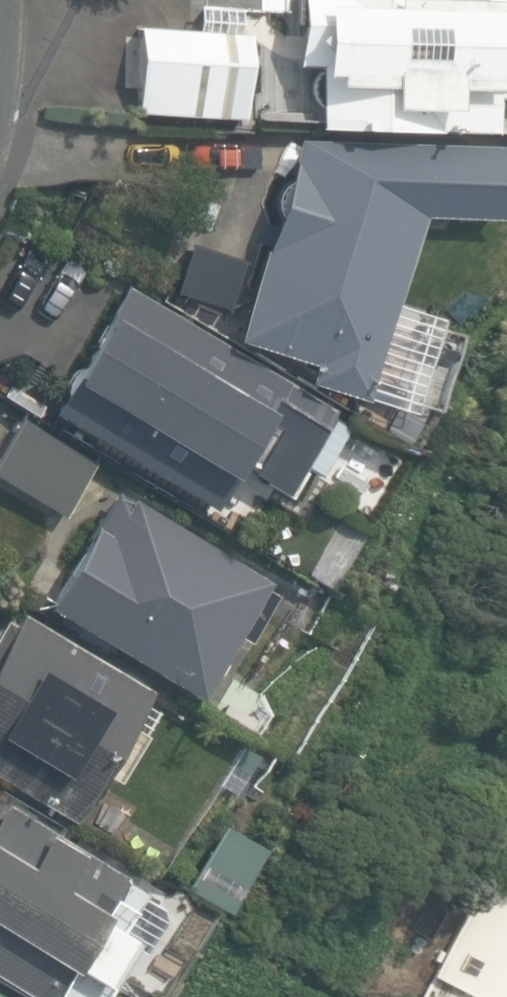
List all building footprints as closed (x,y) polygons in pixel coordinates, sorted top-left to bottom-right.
[(300,65),(326,66),(324,126),(505,132),(506,93),(506,0),(302,0),(300,65)] [(248,114),(252,33),(142,28),(138,109),(248,114)] [(304,137),(242,341),(321,365),(315,382),(375,400),(431,215),(506,219),(506,214),(506,148),(304,137)] [(130,283),(52,410),(213,507),(291,380),(130,283)] [(0,448),(0,472),(72,514),(104,460),(21,412),(0,448)] [(120,491),(53,606),(208,695),(274,580),(120,491)] [(76,822),(157,694),(21,610),(0,644),(0,775),(76,822)] [(0,816),(0,973),(40,996),(61,996),(133,877),(8,802),(0,816)] [(479,886),(418,996),(506,996),(506,901),(479,886)]
